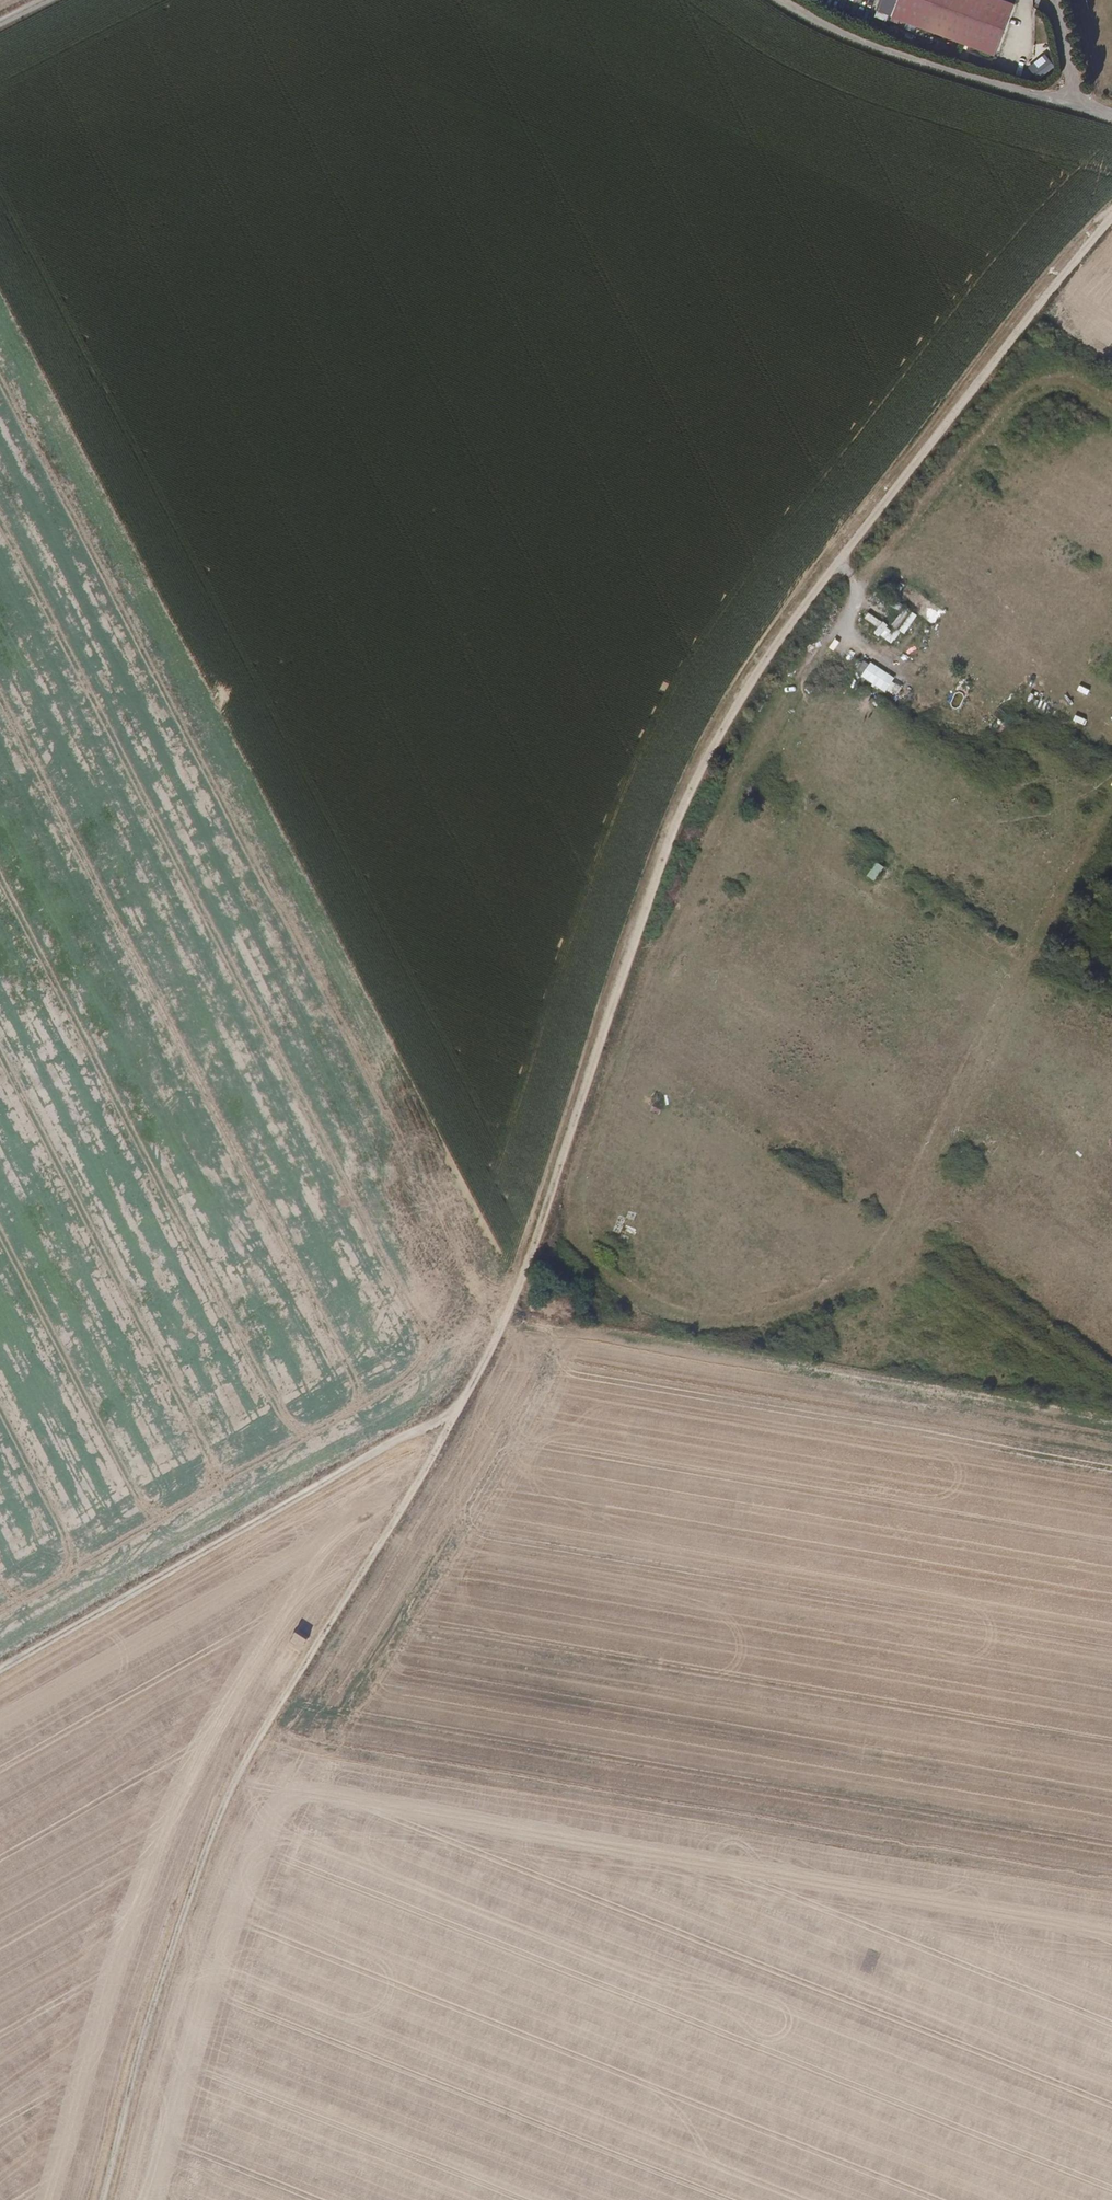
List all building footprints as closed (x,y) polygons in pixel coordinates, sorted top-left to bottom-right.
[(1000,0),(897,0),(891,15),(995,56),(1015,6),(1000,0)] [(1045,55),(1028,69),(1038,81),(1055,68),(1045,55)] [(885,691),(895,677),(871,661),(861,675),(885,691)] [(876,881),(884,865),(875,860),(867,876),(876,881)] [(306,1640),(308,1637),(296,1630),(294,1633),(306,1640)]
